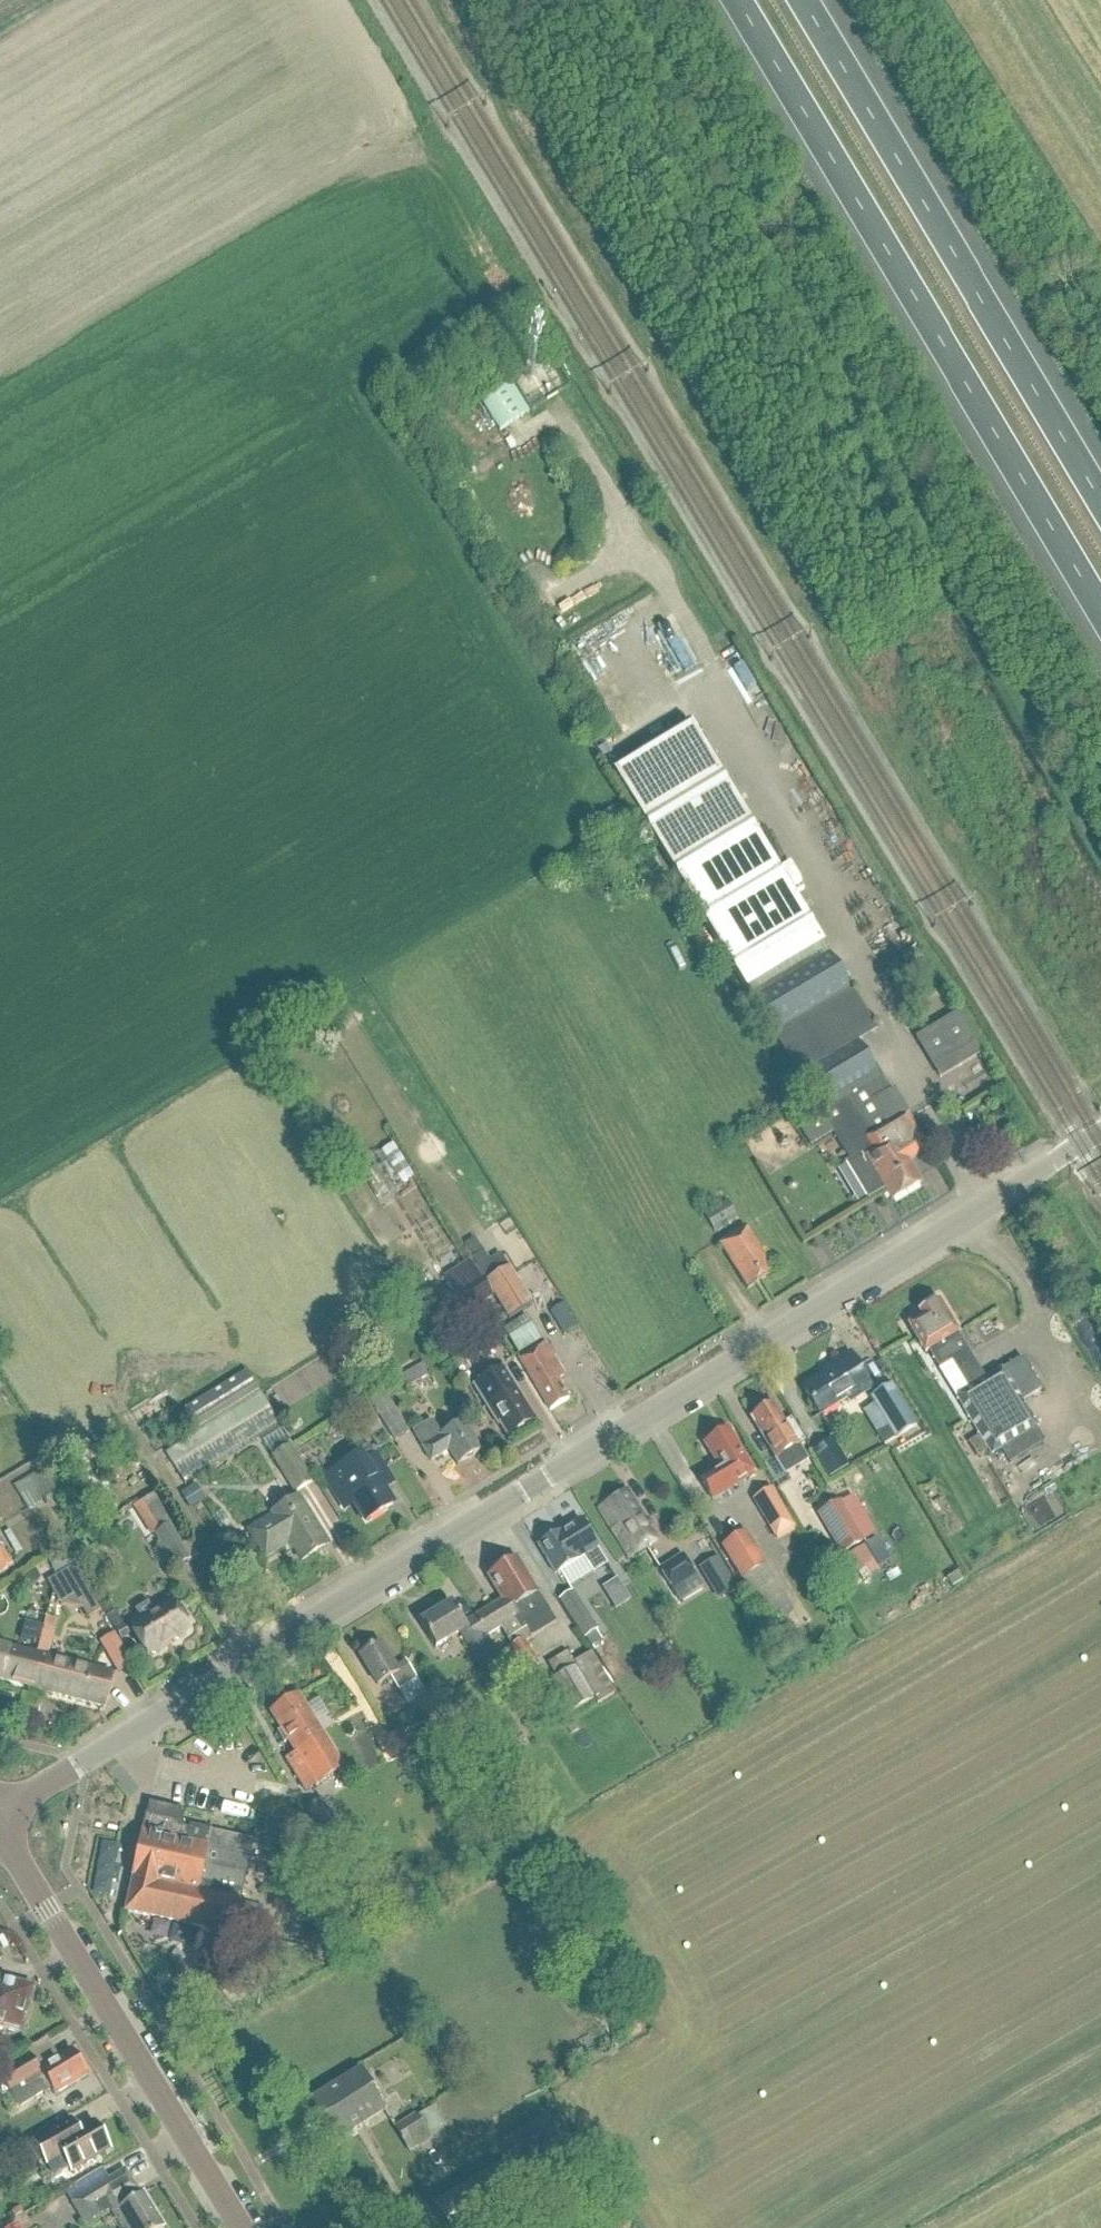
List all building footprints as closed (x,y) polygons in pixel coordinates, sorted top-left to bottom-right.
[(924,1148),(905,1117),(901,1119),(898,1112),(902,1110),(892,1094),(889,1097),(878,1078),(876,1080),(854,1044),(874,1033),(688,725),(612,773),(848,1165),(847,1166),(867,1200),(882,1191),(890,1205),(921,1187),(904,1160),(924,1148)] [(923,1056),(939,1082),(963,1068),(981,1057),(957,1015),(914,1041),(923,1056)] [(416,1137),(404,1140),(409,1162),(421,1159),(416,1137)] [(704,1226),(746,1291),(783,1269),(744,1203),(704,1226)] [(469,1267),(443,1283),(464,1316),(490,1301),(469,1267)] [(509,1268),(484,1284),(509,1323),(533,1307),(509,1268)] [(922,1318),(907,1327),(925,1357),(928,1355),(938,1371),(955,1400),(990,1458),(1036,1430),(1021,1404),(1040,1393),(1021,1360),(984,1382),(967,1354),(956,1335),(957,1335),(937,1301),(919,1312),(922,1318)] [(563,1380),(542,1344),(526,1317),(503,1331),(519,1358),(516,1359),(548,1414),(568,1403),(556,1384),(563,1380)] [(829,1372),(801,1390),(818,1418),(847,1400),(849,1403),(869,1391),(847,1356),(827,1369),(829,1372)] [(424,1365),(430,1381),(449,1374),(443,1358),(424,1365)] [(533,1424),(513,1393),(500,1372),(472,1387),(498,1429),(500,1428),(508,1440),(533,1424)] [(182,1485),(277,1425),(246,1374),(183,1413),(197,1436),(165,1456),(182,1485)] [(871,1400),(889,1429),(877,1437),(884,1447),(914,1428),(889,1388),(871,1400)] [(409,1436),(383,1393),(368,1402),(393,1444),(409,1436)] [(752,1419),(749,1421),(774,1462),(784,1478),(809,1463),(799,1447),(803,1445),(789,1422),(782,1426),(771,1408),(764,1412),(759,1411),(753,1415),(752,1419)] [(381,1429),(373,1417),(365,1422),(362,1424),(370,1437),(381,1429)] [(439,1438),(431,1424),(412,1436),(431,1465),(448,1454),(457,1469),(481,1454),(462,1424),(439,1438)] [(710,1502),(753,1476),(726,1432),(703,1446),(719,1471),(699,1483),(710,1502)] [(312,1485),(288,1448),(290,1447),(280,1433),(263,1443),(273,1458),(271,1460),(293,1495),(312,1485)] [(836,1443),(858,1468),(868,1459),(847,1434),(836,1443)] [(812,1453),(829,1480),(849,1468),(833,1441),(812,1453)] [(352,1502),(365,1524),(392,1508),(378,1485),(388,1479),(375,1458),(359,1467),(357,1465),(337,1477),(334,1472),(322,1479),(340,1509),(352,1502)] [(13,1488),(28,1512),(57,1495),(42,1470),(13,1488)] [(203,1501),(195,1487),(179,1497),(188,1510),(203,1501)] [(795,1529),(772,1489),(752,1501),(775,1540),(795,1529)] [(626,1496),(599,1512),(630,1561),(656,1545),(626,1496)] [(141,1505),(134,1510),(150,1538),(153,1536),(173,1572),(196,1559),(187,1542),(182,1545),(171,1526),(153,1497),(141,1505)] [(273,1519),(248,1534),(265,1561),(289,1546),(301,1565),(327,1548),(298,1500),(271,1516),(273,1519)] [(817,1516),(841,1558),(861,1546),(837,1505),(817,1516)] [(579,1521),(538,1548),(556,1576),(583,1559),(592,1574),(606,1565),(596,1550),(597,1550),(579,1521)] [(887,1568),(916,1552),(902,1526),(873,1542),(887,1568)] [(744,1534),(720,1548),(740,1581),(763,1566),(744,1534)] [(13,1567),(1,1547),(0,1548),(0,1575),(13,1567)] [(863,1547),(846,1557),(863,1584),(879,1574),(863,1547)] [(54,1578),(73,1566),(64,1550),(49,1559),(54,1578)] [(656,1571),(670,1596),(678,1606),(702,1591),(680,1556),(656,1571)] [(717,1600),(735,1590),(737,1589),(718,1557),(716,1558),(698,1569),(717,1600)] [(522,1676),(522,1675),(537,1666),(523,1643),(554,1624),(548,1615),(515,1561),(486,1579),(501,1603),(473,1621),(485,1639),(499,1630),(510,1649),(507,1651),(522,1676)] [(61,1610),(65,1608),(83,1611),(88,1622),(101,1616),(89,1594),(76,1569),(47,1585),(61,1610)] [(575,1595),(602,1634),(615,1625),(589,1586),(575,1595)] [(572,1593),(557,1602),(583,1643),(597,1633),(572,1593)] [(483,1640),(485,1639),(473,1621),(463,1627),(451,1607),(432,1618),(430,1614),(417,1622),(420,1626),(419,1627),(434,1651),(446,1643),(458,1635),(487,1681),(503,1671),(483,1640)] [(140,1629),(129,1636),(144,1661),(185,1635),(182,1630),(187,1627),(178,1613),(173,1616),(170,1611),(152,1622),(144,1610),(132,1617),(140,1629)] [(61,1613),(59,1645),(70,1646),(72,1614),(61,1613)] [(110,1676),(48,1660),(57,1622),(46,1619),(36,1657),(38,1657),(29,1691),(102,1710),(110,1676)] [(24,1624),(20,1642),(38,1647),(43,1629),(24,1624)] [(379,1645),(358,1657),(376,1688),(385,1684),(387,1688),(393,1684),(406,1706),(424,1696),(416,1683),(415,1683),(404,1664),(394,1670),(379,1645)] [(593,1656),(600,1670),(618,1662),(611,1647),(593,1656)] [(29,1691),(38,1657),(36,1657),(0,1648),(0,1684),(29,1691)] [(552,1685),(535,1696),(554,1725),(571,1715),(572,1716),(594,1702),(573,1669),(572,1666),(574,1665),(566,1654),(555,1662),(563,1675),(550,1683),(552,1685)] [(574,1665),(572,1666),(573,1669),(598,1708),(614,1698),(588,1656),(574,1665)] [(547,1681),(537,1666),(522,1675),(532,1691),(547,1681)] [(297,1698),(269,1716),(295,1757),(285,1763),(305,1795),(343,1771),(297,1698)] [(141,1834),(124,1911),(250,1939),(257,1907),(239,1903),(253,1843),(210,1833),(190,1828),(189,1833),(181,1831),(185,1813),(148,1805),(142,1834),(141,1834)] [(265,1819),(262,1836),(304,1844),(307,1827),(265,1819)] [(20,2038),(32,1993),(0,1984),(0,2033),(20,2038)] [(0,2078),(0,2083),(8,2095),(9,2095),(19,2110),(50,2091),(54,2097),(86,2078),(70,2053),(38,2072),(30,2059),(0,2078)] [(310,2106),(334,2144),(383,2113),(359,2075),(310,2106)] [(413,2119),(393,2131),(409,2156),(429,2143),(413,2119)] [(518,2207),(521,2205),(525,2189),(531,2190),(573,2165),(560,2143),(559,2144),(545,2121),(504,2146),(510,2155),(509,2159),(513,2160),(518,2169),(516,2175),(500,2171),(433,2211),(444,2227),(483,2227),(518,2207)] [(62,2127),(32,2144),(46,2167),(61,2159),(69,2174),(108,2152),(93,2125),(69,2139),(62,2127)] [(70,2205),(84,2227),(100,2219),(99,2217),(108,2211),(119,2227),(161,2227),(141,2196),(129,2204),(126,2198),(135,2192),(123,2172),(70,2205)] [(31,2227),(50,2227),(40,2218),(31,2227)]
